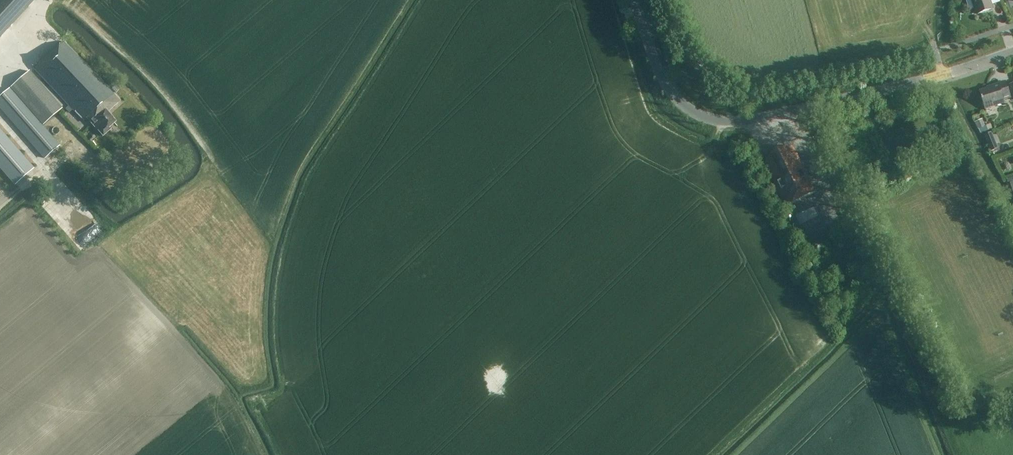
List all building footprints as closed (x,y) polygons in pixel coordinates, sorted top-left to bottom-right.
[(35,0),(0,0),(0,38),(35,0)] [(977,14),(993,8),(990,0),(972,0),(977,14)] [(86,118),(102,137),(109,130),(108,128),(115,122),(107,113),(119,102),(62,41),(34,67),(83,120),(86,118)] [(10,87),(43,125),(61,109),(28,71),(10,87)] [(980,92),(985,109),(1004,103),(1004,100),(1011,97),(1006,82),(987,88),(988,90),(980,92)] [(43,159),(59,145),(9,88),(0,96),(0,110),(43,159)] [(982,119),(975,122),(978,130),(979,129),(980,134),(992,129),(990,123),(985,125),(982,119)] [(15,185),(34,168),(0,129),(0,168),(15,185)] [(984,135),(991,151),(999,148),(992,131),(984,135)] [(794,150),(792,151),(767,163),(766,164),(787,204),(814,191),(794,150)] [(85,206),(71,220),(78,227),(92,212),(85,206)]
